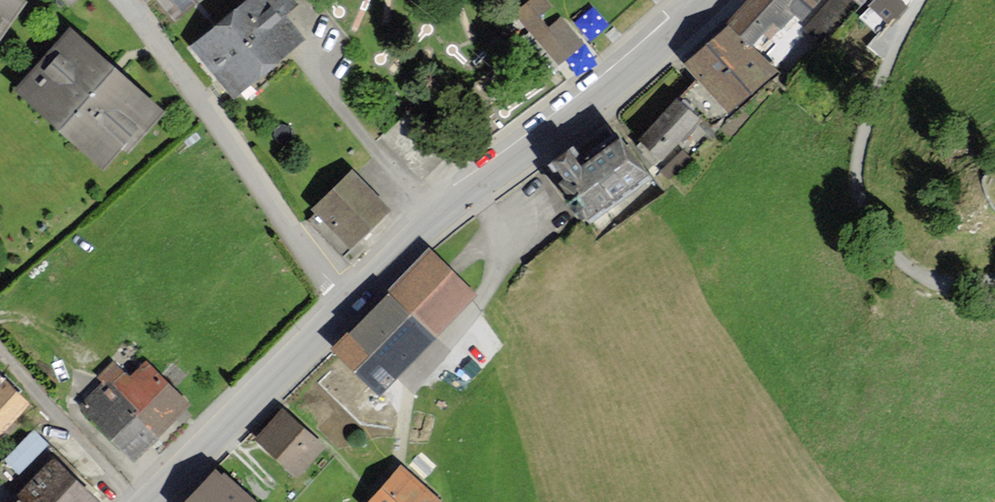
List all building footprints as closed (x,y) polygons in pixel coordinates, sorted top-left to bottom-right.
[(22,0),(0,0),(0,36),(24,2),(22,0)] [(175,20),(202,0),(160,0),(175,20)] [(194,46),(235,94),(301,38),(287,21),(281,14),(294,3),(292,0),(249,0),(194,46)] [(559,62),(582,43),(562,19),(549,30),(537,17),(550,6),(545,0),(532,0),(517,13),(559,62)] [(720,26),(745,53),(769,20),(786,35),(814,0),(746,0),(720,26)] [(855,18),(871,0),(834,0),(855,18)] [(745,53),(720,26),(674,68),(722,120),(768,78),(745,53)] [(160,113),(72,35),(23,90),(105,162),(121,143),(128,149),(160,113)] [(677,101),(640,142),(660,159),(696,118),(677,101)] [(571,150),(551,166),(562,180),(558,183),(585,217),(644,171),(619,140),(585,167),(571,150)] [(351,170),(312,209),(351,249),(391,210),(351,170)] [(349,334),(393,377),(475,294),(431,250),(349,334)] [(146,365),(128,382),(112,366),(102,375),(109,381),(84,405),(133,457),(186,407),(146,365)] [(29,408),(0,382),(0,383),(0,440),(29,408)] [(284,414),(260,440),(296,472),(320,447),(284,414)] [(33,426),(5,456),(19,470),(48,440),(33,426)] [(54,462),(21,498),(25,501),(97,501),(54,462)] [(375,501),(434,501),(401,473),(375,501)] [(192,501),(248,501),(218,474),(192,501)]
